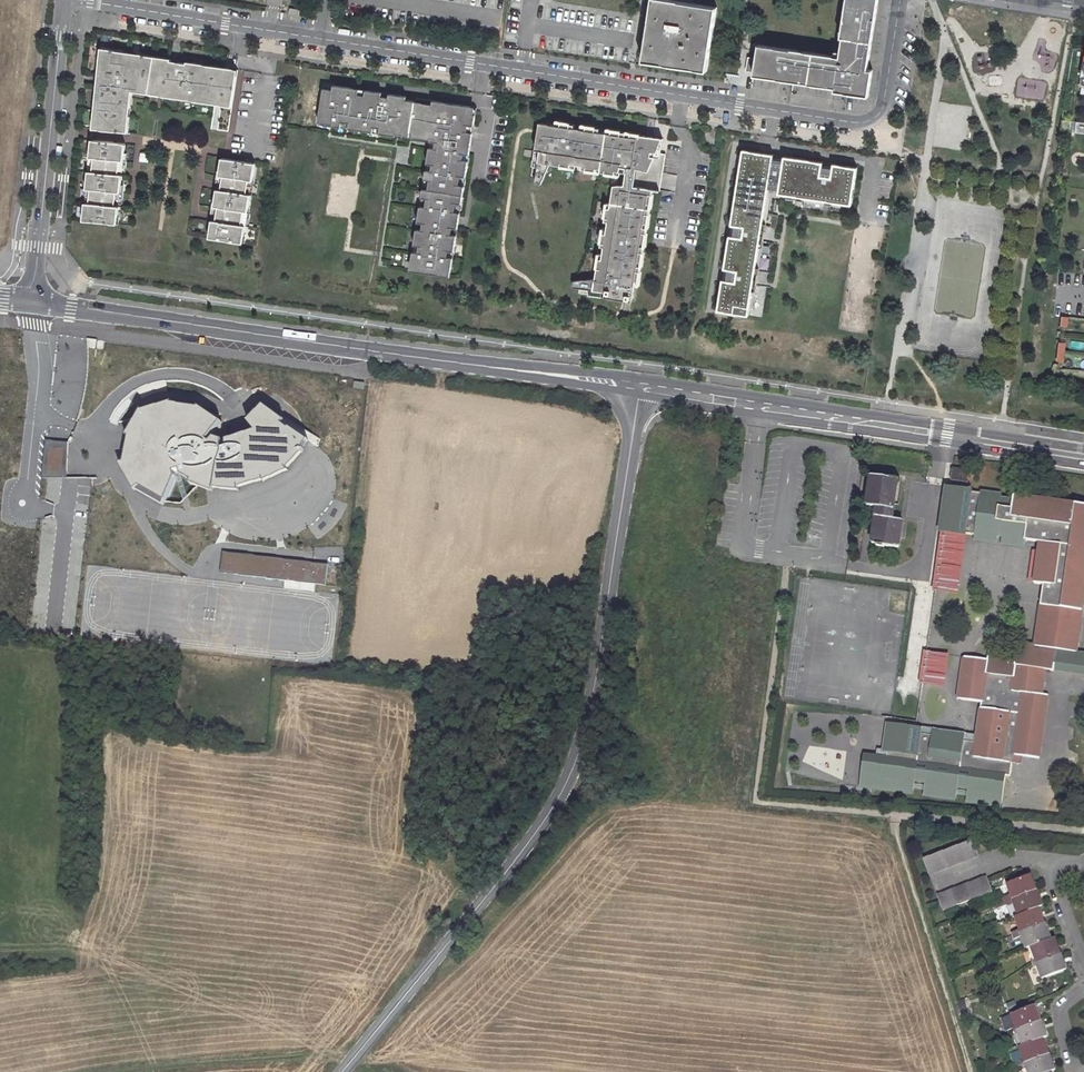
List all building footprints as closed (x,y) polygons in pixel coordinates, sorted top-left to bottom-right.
[(643,60),(706,70),(716,7),(690,3),(689,8),(672,5),(673,0),(653,0),(643,60)] [(790,80),(836,87),(837,83),(847,85),(846,89),(846,92),(868,95),(872,70),(867,69),(875,15),(872,14),(874,5),(877,6),(878,0),(847,0),(841,38),(843,38),(840,58),(759,45),(757,58),(748,57),(746,70),(754,72),(754,74),(782,79),(783,75),(790,76),(790,80)] [(93,120),(93,129),(128,132),(130,115),(125,115),(125,107),(130,108),(132,91),(133,86),(149,88),(154,56),(138,53),(137,58),(129,57),(130,52),(107,49),(105,59),(100,58),(96,98),(101,99),(98,121),(93,120)] [(171,59),(154,56),(149,88),(165,91),(165,96),(196,101),(197,96),(215,99),(214,104),(232,107),(238,69),(187,61),(187,63),(171,61),(171,59)] [(1017,78),(1015,97),(1045,100),(1047,81),(1017,78)] [(359,88),(324,83),(319,117),(334,119),(333,125),(341,126),(342,121),(350,122),(349,127),(373,131),(374,126),(380,127),(379,132),(396,135),(397,129),(410,131),(415,101),(406,99),(406,96),(366,89),(365,95),(358,94),(359,88)] [(416,97),(415,101),(410,131),(431,135),(430,140),(436,141),(435,148),(429,147),(427,163),(432,163),(431,170),(426,169),(424,178),(430,179),(428,189),(463,195),(464,185),(459,185),(460,176),(466,177),(468,161),(463,160),(464,153),(469,154),(477,107),(416,97)] [(214,107),(210,128),(217,129),(221,108),(214,107)] [(580,285),(579,290),(625,297),(623,308),(629,309),(631,298),(635,299),(653,187),(660,188),(665,158),(655,156),(657,152),(663,139),(541,119),(539,132),(536,151),(525,149),(524,155),(535,157),(534,161),(539,162),(536,183),(542,184),(550,164),(570,167),(571,164),(583,166),(582,169),(595,171),(596,168),(601,169),(600,172),(614,174),(616,171),(626,173),(625,185),(614,186),(611,206),(607,206),(605,219),(608,220),(607,231),(603,231),(601,244),(604,245),(603,255),(599,256),(596,276),(574,278),(573,284),(580,285)] [(1061,123),(1061,133),(1083,134),(1083,123),(1061,123)] [(410,131),(409,137),(430,140),(431,135),(410,131)] [(123,161),(125,143),(91,140),(89,157),(94,158),(92,172),(88,171),(86,189),(90,190),(89,203),(85,203),(83,221),(117,224),(119,206),(115,206),(116,192),(120,193),(122,175),(118,174),(120,161),(123,161)] [(722,279),(717,311),(748,315),(749,305),(767,192),(839,203),(850,205),(856,167),(833,163),(832,168),(822,166),(823,162),(784,155),(783,160),(773,158),(774,154),(743,149),(731,225),(735,225),(733,235),(729,235),(723,269),(728,270),(727,279),(722,279)] [(252,181),(255,163),(221,158),(219,175),(223,176),(221,189),(216,189),(214,207),(218,207),(215,221),(211,220),(209,238),(242,243),(245,225),(241,225),(243,211),(247,212),(250,194),(246,194),(248,180),(252,181)] [(428,189),(423,188),(421,197),(427,197),(425,206),(420,205),(418,221),(423,222),(422,229),(416,228),(414,244),(419,245),(418,252),(413,251),(411,265),(422,267),(421,271),(439,274),(440,269),(451,271),(453,257),(447,256),(448,250),(454,250),(460,212),(454,211),(456,203),(461,204),(463,195),(428,189)] [(749,305),(753,306),(770,196),(839,206),(839,203),(767,192),(749,305)] [(23,410),(24,393),(3,393),(3,410),(23,410)] [(143,411),(144,413),(172,405),(172,403),(172,402),(143,410),(143,411)] [(265,406),(263,404),(247,421),(249,423),(265,406)] [(249,423),(255,430),(222,441),(222,439),(214,437),(220,424),(198,409),(198,410),(172,406),(172,405),(144,413),(143,411),(129,437),(131,439),(127,462),(124,462),(122,463),(137,489),(138,488),(164,503),(176,476),(174,471),(179,470),(181,474),(190,480),(214,490),(214,488),(215,486),(238,488),(237,485),(263,478),(263,479),(287,468),(286,467),(301,450),(303,452),(304,448),(303,448),(308,439),(289,427),(288,428),(282,423),(284,420),(265,406),(249,423)] [(220,424),(221,421),(199,406),(199,407),(198,409),(220,424)] [(129,437),(143,411),(143,410),(142,409),(126,436),(129,437)] [(67,479),(68,443),(46,440),(42,478),(67,479)] [(287,469),(303,452),(301,450),(286,467),(287,468),(287,469)] [(122,463),(119,463),(135,490),(136,490),(137,489),(122,463)] [(287,469),(287,468),(263,479),(263,481),(264,482),(289,470),(287,469)] [(969,483),(971,472),(953,469),(951,480),(969,483)] [(872,476),(868,505),(878,506),(873,543),(899,547),(903,521),(893,519),(898,479),(872,476)] [(237,485),(238,488),(263,481),(263,479),(263,478),(237,485)] [(213,492),(214,490),(190,480),(189,483),(213,492)] [(1083,600),(1083,568),(1082,568),(1083,559),(1083,505),(1077,504),(1076,505),(1015,496),(1015,500),(1002,498),(1002,494),(982,491),(981,494),(973,492),(973,490),(950,487),(944,532),(965,535),(966,536),(967,534),(975,535),(975,537),(998,540),(998,537),(1003,537),(1003,541),(1025,544),(1026,540),(1041,542),(1035,582),(1045,583),(1036,644),(1019,642),(1017,655),(990,651),(988,659),(965,655),(959,697),(982,701),(977,741),(965,739),(966,733),(933,729),(933,734),(922,733),(922,727),(887,722),(883,751),(888,752),(887,757),(883,756),(879,785),(914,790),(915,781),(926,782),(924,791),(957,796),(958,787),(968,788),(967,797),(1002,802),(1003,799),(1006,775),(1011,775),(1013,762),(1021,763),(1022,755),(1040,757),(1048,695),(1042,694),(1038,693),(1040,680),(1043,680),(1045,668),(1083,675),(1083,653),(1077,651),(1083,600)] [(137,489),(136,490),(163,505),(164,503),(138,488),(137,489)] [(958,585),(965,535),(944,532),(935,590),(942,591),(944,583),(958,585)] [(234,574),(237,553),(223,552),(220,573),(234,574)] [(325,585),(328,564),(237,553),(234,574),(325,585)] [(957,594),(958,585),(944,583),(942,591),(957,594)] [(943,686),(947,663),(932,661),(933,652),(926,651),(922,682),(943,686)] [(947,663),(948,654),(933,652),(932,661),(947,663)] [(879,785),(883,756),(864,753),(860,783),(873,784),(879,785)] [(1006,775),(1003,799),(1025,802),(1025,806),(1048,809),(1054,771),(1030,768),(1029,779),(1006,775)] [(973,840),(966,842),(972,858),(979,856),(973,840)] [(966,842),(959,845),(965,861),(972,858),(966,842)] [(959,845),(952,847),(959,863),(965,861),(959,845)] [(952,847),(945,850),(951,866),(959,863),(952,847)] [(945,850),(938,853),(944,869),(951,866),(945,850)] [(938,853),(931,855),(937,871),(944,869),(938,853)] [(931,855),(924,858),(929,874),(937,871),(931,855)] [(1003,895),(993,899),(995,906),(1003,903),(1036,890),(1031,875),(1007,883),(1011,894),(1003,896),(1003,895)] [(986,876),(980,878),(986,894),(993,892),(987,878),(986,876)] [(980,878),(973,881),(979,897),(986,894),(980,878)] [(973,881),(966,884),(972,900),(979,897),(973,881)] [(966,884),(959,886),(965,902),(972,900),(966,884)] [(959,886),(952,889),(958,905),(965,902),(959,886)] [(952,889),(944,892),(951,907),(958,905),(952,889)] [(1036,890),(1003,903),(1009,919),(1015,916),(1039,907),(1042,906),(1036,890)] [(944,892),(937,895),(943,910),(951,907),(944,892)] [(1039,907),(1015,916),(1020,929),(1016,930),(1017,934),(1044,923),(1039,907)] [(1044,923),(1017,934),(1018,937),(1022,935),(1027,948),(1031,947),(1050,939),(1044,923)] [(1050,939),(1031,947),(1035,959),(1032,960),(1033,964),(1060,954),(1054,938),(1050,939)] [(1060,954),(1033,964),(1034,967),(1038,966),(1043,978),(1066,969),(1060,954)] [(1035,1005),(1001,1017),(1006,1031),(1012,1028),(1014,1031),(1041,1021),(1035,1005)] [(1041,1021),(1014,1031),(1015,1034),(1019,1033),(1023,1045),(1043,1038),(1047,1037),(1041,1021)] [(1023,1045),(1019,1047),(1020,1049),(1010,1052),(1015,1066),(1021,1064),(1022,1064),(1049,1054),(1043,1038),(1023,1045)] [(1022,1064),(1023,1067),(1027,1066),(1029,1071),(1049,1071),(1052,1071),(1055,1070),(1049,1054),(1022,1064)]
